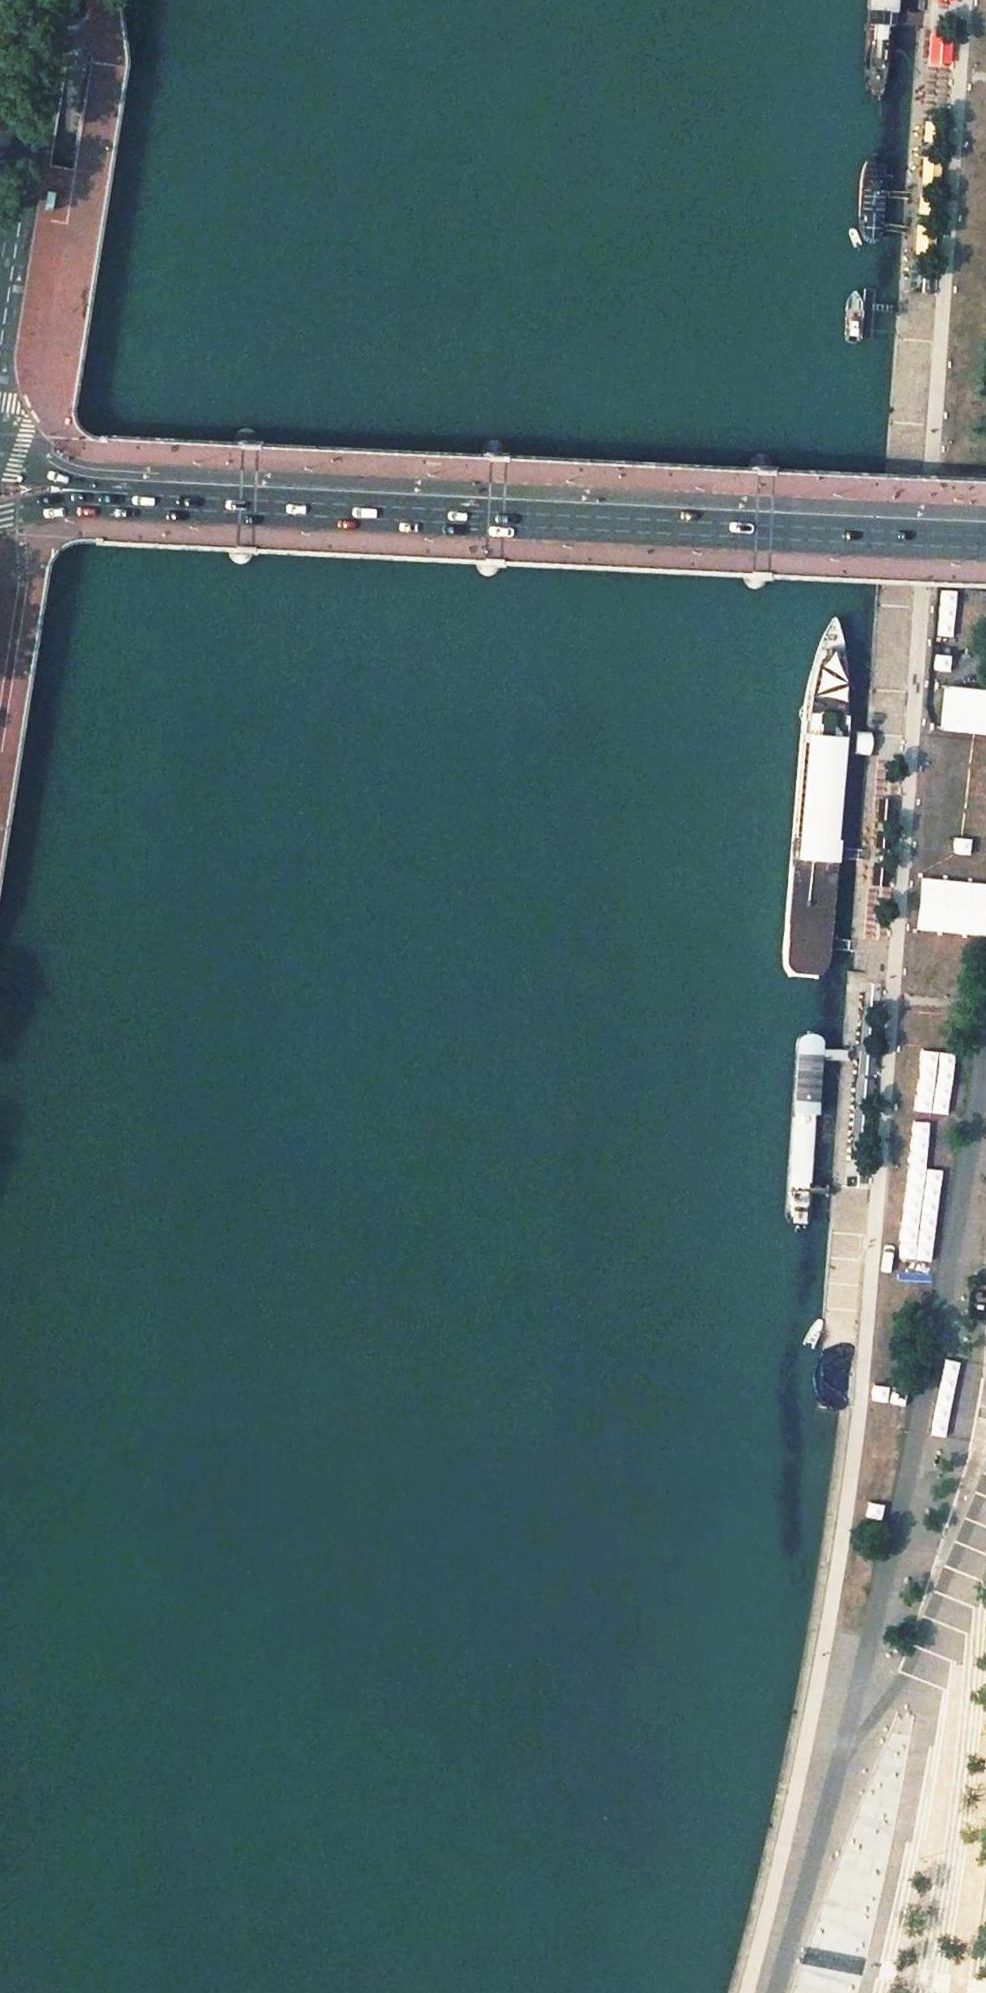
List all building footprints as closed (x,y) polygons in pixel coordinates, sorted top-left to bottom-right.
[(866,98),(876,99),(881,93),(887,81),(889,61),(893,18),(895,0),(866,0),(862,57),(862,76),(863,89),(866,98)] [(879,157),(869,157),(863,166),(860,175),(858,227),(862,237),(867,242),(874,242),(879,239),(883,229),(883,226),(885,193),(886,175),(883,164),(879,157)] [(805,699),(783,952),(786,963),(794,969),(815,971),(822,967),(826,956),(828,939),(835,849),(843,739),(846,701),(845,667),(842,636),(833,612),(821,634),(811,666),(805,699)] [(797,1035),(784,1209),(787,1216),(796,1220),(805,1220),(810,1213),(812,1189),(823,1053),(824,1039),(818,1032),(806,1031),(797,1035)]
